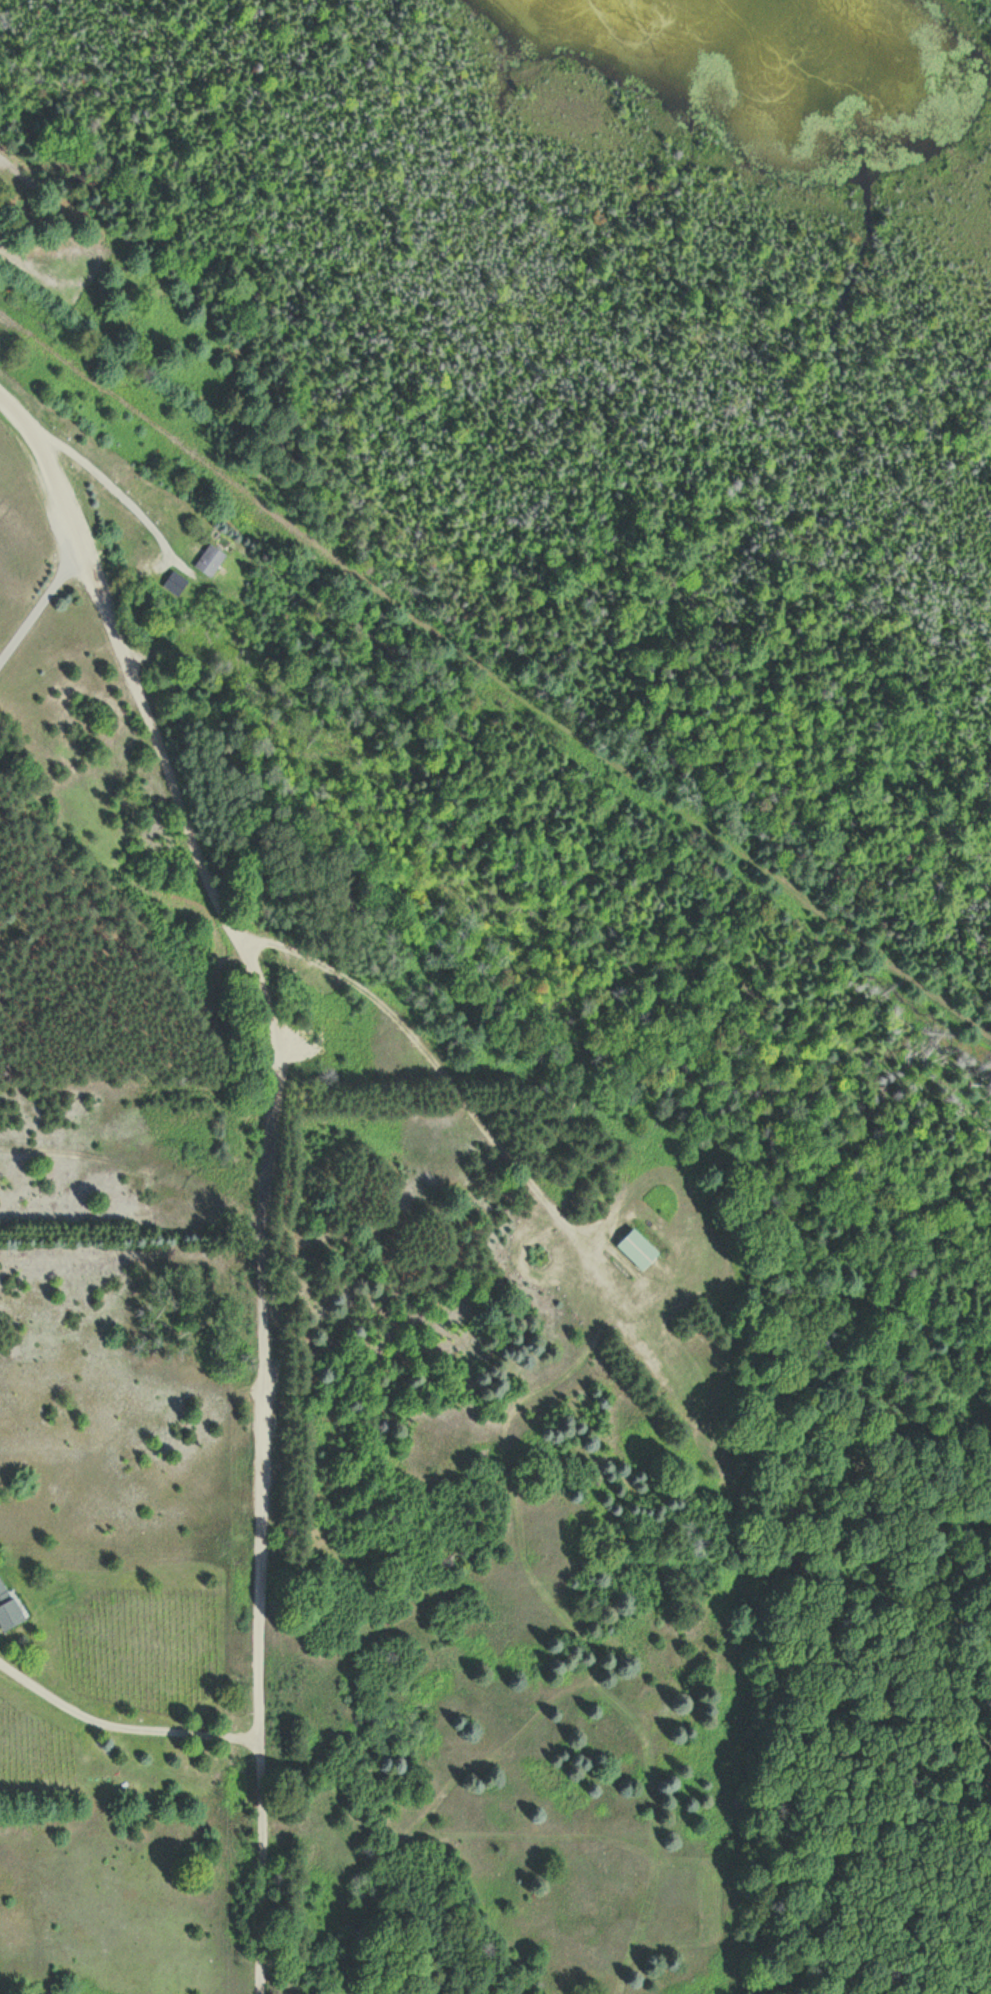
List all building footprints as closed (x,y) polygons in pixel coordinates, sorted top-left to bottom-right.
[(195,565),(210,577),(228,556),(212,544),(195,565)] [(178,597),(185,588),(169,577),(162,586),(178,597)] [(617,1246),(643,1271),(661,1253),(635,1228),(617,1246)] [(24,1622),(0,1574),(0,1625),(4,1633),(24,1622)]
